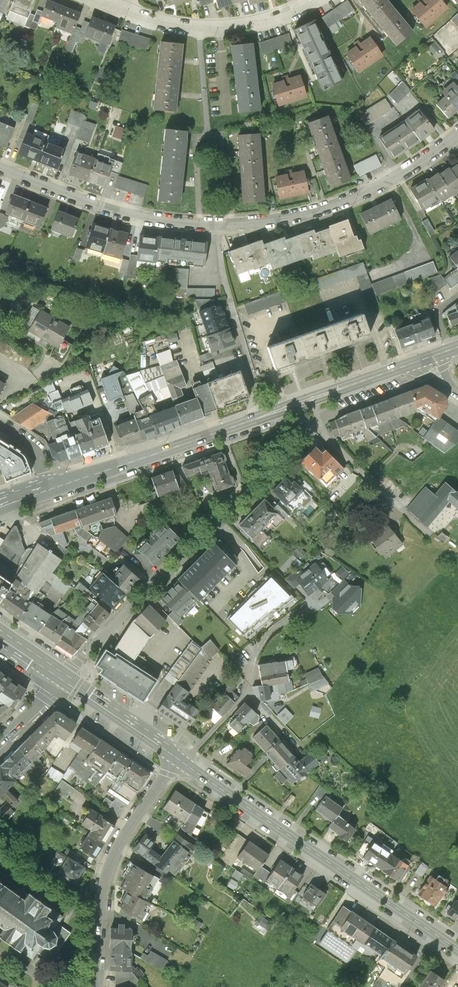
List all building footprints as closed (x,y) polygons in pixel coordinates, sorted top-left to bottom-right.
[(8,12),(27,19),(29,12),(34,0),(13,0),(8,12)] [(53,0),(46,0),(42,10),(40,14),(56,20),(63,4),(53,0)] [(349,0),(345,0),(321,16),(328,27),(329,26),(336,22),(355,9),(349,0)] [(374,15),(390,1),(389,0),(361,0),(374,15)] [(411,9),(424,25),(447,6),(442,0),(419,0),(420,1),(411,9)] [(374,15),(396,42),(413,28),(390,1),(374,15)] [(63,4),(56,20),(54,26),(71,32),(74,25),(80,11),(63,4)] [(37,22),(40,14),(42,10),(37,8),(34,14),(32,19),(37,22)] [(29,12),(27,19),(24,25),(29,26),(32,19),(34,14),(29,12)] [(294,26),(308,56),(327,46),(313,16),(294,26)] [(90,21),(84,34),(100,40),(97,47),(97,49),(97,51),(98,52),(100,53),(102,53),(104,51),(105,49),(114,26),(91,17),(90,21)] [(81,43),(84,34),(90,21),(84,19),(81,28),(76,41),(81,43)] [(336,22),(329,26),(333,32),(339,28),(336,22)] [(76,41),(81,28),(74,25),(71,32),(65,49),(71,52),(76,41)] [(151,38),(121,29),(118,41),(147,50),(151,38)] [(288,32),(259,42),(263,54),(292,44),(288,32)] [(355,45),(345,52),(358,71),(383,54),(370,36),(361,42),(359,39),(353,42),(355,45)] [(160,38),(156,72),(178,74),(180,60),(182,40),(160,38)] [(253,41),(231,44),(233,63),(235,76),(256,74),(253,41)] [(434,41),(428,46),(434,53),(439,48),(434,41)] [(308,56),(323,87),(342,78),(327,46),(308,56)] [(100,66),(95,81),(100,83),(106,68),(100,66)] [(178,74),(156,72),(153,107),(175,109),(176,94),(178,74)] [(256,74),(235,76),(237,97),(239,112),(261,109),(256,74)] [(283,79),(271,82),(278,104),(307,95),(300,74),(288,77),(287,74),(282,76),(283,79)] [(403,80),(389,95),(397,103),(411,89),(403,80)] [(441,90),(445,94),(457,108),(457,107),(457,86),(453,80),(441,90)] [(457,108),(445,94),(435,103),(447,117),(457,108)] [(385,97),(359,113),(365,125),(392,109),(385,97)] [(91,99),(88,106),(95,109),(97,101),(91,99)] [(27,113),(24,120),(30,123),(38,103),(32,101),(27,113)] [(418,107),(403,119),(420,140),(434,129),(418,107)] [(67,121),(80,126),(83,119),(84,114),(71,109),(67,121)] [(14,125),(9,136),(17,139),(24,120),(27,113),(19,110),(14,125)] [(314,140),(319,154),(340,147),(328,113),(307,121),(314,140)] [(80,126),(76,137),(89,142),(95,124),(83,119),(80,126)] [(420,140),(403,119),(378,136),(392,158),(420,140)] [(0,120),(0,145),(5,147),(9,136),(14,125),(0,120)] [(31,132),(26,130),(17,152),(36,160),(45,138),(47,133),(33,127),(31,132)] [(187,130),(164,128),(161,162),(183,164),(187,130)] [(238,153),(239,168),(262,167),(259,132),(237,134),(238,153)] [(65,146),(45,138),(36,160),(57,168),(65,146)] [(340,147),(319,154),(325,172),(330,186),(351,179),(340,147)] [(76,149),(68,174),(86,180),(94,158),(95,155),(76,149)] [(376,153),(353,164),(358,175),(381,163),(376,153)] [(112,164),(94,158),(86,180),(104,186),(109,170),(112,164)] [(114,158),(112,164),(109,170),(119,173),(123,161),(114,158)] [(450,167),(457,179),(457,161),(450,167)] [(183,164),(161,162),(157,201),(179,203),(181,183),(183,164)] [(439,172),(453,192),(454,194),(457,192),(457,179),(450,167),(449,165),(439,172)] [(241,188),(242,202),(264,200),(262,167),(239,168),(241,188)] [(275,176),(280,198),(309,191),(306,179),(304,169),(293,172),(292,168),(285,170),(286,174),(275,176)] [(438,170),(428,177),(440,199),(441,201),(453,192),(439,172),(438,170)] [(148,185),(118,175),(115,186),(144,196),(148,185)] [(427,176),(410,186),(421,207),(431,202),(432,204),(440,199),(428,177),(427,176)] [(306,179),(309,191),(317,189),(314,178),(306,179)] [(31,200),(14,193),(6,213),(23,219),(31,200)] [(391,197),(359,212),(370,233),(401,218),(391,197)] [(31,200),(23,219),(40,226),(48,206),(31,200)] [(78,217),(58,209),(50,228),(71,236),(78,217)] [(0,212),(0,227),(5,225),(8,216),(0,212)] [(347,218),(328,225),(329,227),(338,250),(340,256),(364,248),(361,238),(358,239),(356,234),(354,235),(347,218)] [(436,234),(427,218),(422,221),(431,237),(436,234)] [(110,229),(93,224),(86,247),(103,252),(110,229)] [(314,228),(297,234),(305,257),(312,254),(313,258),(338,250),(329,227),(315,232),(314,228)] [(110,228),(110,229),(103,252),(102,254),(121,259),(128,234),(110,228)] [(155,260),(157,235),(139,233),(137,254),(135,266),(154,268),(155,260)] [(272,268),(305,257),(297,234),(285,238),(284,236),(263,243),(270,262),(272,268)] [(207,240),(157,235),(155,260),(204,265),(207,240)] [(237,273),(270,262),(263,243),(262,238),(229,250),(237,273)] [(83,251),(77,248),(72,259),(79,262),(83,251)] [(449,256),(457,267),(453,270),(457,277),(457,248),(449,256)] [(135,266),(137,254),(130,253),(129,260),(126,273),(125,277),(134,278),(135,266)] [(129,260),(123,258),(119,272),(126,273),(129,260)] [(356,275),(369,309),(380,305),(376,295),(372,283),(363,260),(313,278),(318,289),(356,275)] [(433,260),(372,283),(376,295),(438,271),(433,260)] [(188,268),(176,268),(175,287),(187,288),(188,268)] [(453,270),(444,278),(447,282),(451,287),(457,282),(457,277),(453,270)] [(447,282),(444,278),(440,273),(428,278),(434,294),(447,282)] [(214,288),(187,288),(187,298),(214,299),(214,288)] [(123,292),(114,290),(112,298),(122,300),(123,292)] [(283,290),(244,304),(247,314),(287,300),(283,290)] [(455,304),(457,309),(446,314),(450,325),(457,322),(457,303),(455,304)] [(204,322),(225,315),(220,304),(214,307),(213,304),(199,310),(204,322)] [(70,326),(40,309),(28,329),(58,346),(62,339),(70,326)] [(299,334),(267,346),(275,367),(275,368),(288,364),(289,367),(292,366),(295,365),(293,362),(307,357),(320,352),(321,356),(324,355),(326,354),(325,351),(339,345),(351,341),(352,345),(355,344),(357,343),(356,339),(371,334),(363,311),(331,323),(299,334)] [(208,334),(229,327),(225,315),(204,322),(208,334)] [(412,322),(418,340),(436,334),(429,316),(412,322)] [(99,327),(97,322),(89,326),(92,331),(99,327)] [(412,322),(394,329),(397,334),(401,347),(418,340),(412,322)] [(397,334),(394,329),(392,323),(387,325),(392,336),(397,334)] [(206,335),(212,350),(234,342),(229,327),(208,334),(206,335)] [(176,332),(166,334),(168,342),(178,340),(176,332)] [(166,337),(165,333),(141,341),(142,345),(166,337)] [(23,366),(29,356),(0,339),(0,352),(23,366)] [(62,339),(58,346),(55,350),(65,356),(72,344),(62,339)] [(84,359),(95,354),(89,343),(79,348),(84,359)] [(159,364),(172,360),(169,348),(155,353),(159,364)] [(171,395),(173,403),(183,399),(181,394),(182,393),(180,387),(186,385),(176,358),(172,360),(159,364),(163,374),(167,385),(171,395)] [(201,365),(207,381),(218,376),(212,361),(201,365)] [(100,370),(104,382),(117,378),(125,374),(124,368),(120,371),(117,364),(100,370)] [(159,364),(139,370),(145,382),(163,374),(159,364)] [(218,376),(207,381),(216,408),(249,396),(239,369),(218,376)] [(134,391),(137,397),(149,391),(145,382),(139,370),(125,374),(134,391)] [(117,378),(123,394),(125,393),(125,394),(132,392),(134,391),(125,374),(117,378)] [(149,391),(150,392),(167,385),(163,374),(145,382),(149,391)] [(110,399),(118,396),(123,394),(117,378),(104,382),(110,399)] [(190,381),(195,395),(202,414),(203,414),(205,414),(210,412),(211,411),(211,410),(216,408),(207,381),(200,383),(199,378),(190,381)] [(427,382),(410,389),(417,409),(421,406),(439,417),(448,402),(448,397),(445,392),(427,382)] [(72,394),(67,397),(72,411),(93,403),(87,388),(82,390),(80,385),(70,389),(72,394)] [(167,385),(150,392),(155,401),(171,395),(167,385)] [(390,397),(397,416),(417,409),(410,389),(390,397)] [(143,406),(147,415),(150,413),(156,411),(152,403),(155,401),(150,392),(149,391),(137,397),(141,407),(143,406)] [(123,394),(129,412),(140,407),(132,392),(125,394),(125,393),(123,394)] [(129,412),(123,394),(118,396),(121,404),(114,407),(119,418),(130,414),(129,412)] [(202,415),(202,414),(195,395),(183,399),(173,403),(174,404),(181,423),(202,415)] [(66,413),(72,411),(67,397),(61,399),(66,413)] [(390,397),(371,403),(378,423),(397,416),(390,397)] [(31,402),(9,417),(30,430),(53,414),(31,402)] [(371,403),(359,408),(366,427),(378,423),(371,403)] [(157,432),(181,423),(174,404),(156,411),(150,413),(157,432)] [(359,408),(345,413),(352,432),(361,429),(367,441),(376,436),(366,427),(359,408)] [(53,417),(59,434),(64,432),(66,436),(73,433),(71,427),(67,428),(62,414),(59,415),(59,413),(54,415),(55,416),(53,417)] [(88,413),(80,415),(94,447),(107,442),(98,416),(90,419),(88,413)] [(157,432),(150,413),(147,415),(135,419),(142,438),(157,432)] [(345,413),(335,419),(335,420),(340,433),(342,440),(353,436),(352,432),(345,413)] [(73,433),(80,452),(94,447),(80,415),(73,419),(77,431),(73,433)] [(142,438),(135,419),(134,416),(113,424),(121,446),(142,438)] [(408,424),(397,416),(378,423),(390,430),(408,424)] [(59,434),(53,417),(45,420),(51,437),(53,436),(59,434)] [(439,417),(423,437),(425,439),(430,442),(432,444),(444,452),(457,441),(457,429),(439,417)] [(340,433),(335,420),(330,422),(334,435),(340,433)] [(378,423),(366,427),(376,436),(390,430),(378,423)] [(64,432),(59,434),(67,456),(80,452),(73,433),(66,436),(64,432)] [(67,456),(59,434),(53,436),(55,440),(46,443),(51,455),(58,460),(67,456)] [(0,436),(0,470),(4,481),(16,477),(31,472),(27,459),(25,453),(20,448),(0,436)] [(315,445),(300,460),(329,489),(339,479),(336,476),(344,468),(324,448),(321,451),(315,445)] [(207,467),(209,475),(227,468),(225,461),(226,457),(225,453),(221,451),(181,465),(185,475),(207,467)] [(227,468),(209,475),(215,491),(233,485),(233,483),(234,480),(232,476),(229,475),(227,468)] [(171,469),(150,476),(156,491),(157,496),(178,489),(174,476),(171,469)] [(179,474),(174,476),(178,489),(184,506),(197,501),(179,474)] [(290,481),(286,476),(272,489),(282,499),(289,506),(305,491),(293,478),(290,481)] [(407,509),(428,527),(449,501),(457,509),(457,490),(456,490),(445,481),(434,493),(425,486),(407,509)] [(157,496),(156,491),(149,493),(153,504),(160,502),(157,496)] [(110,497),(74,509),(80,527),(87,524),(116,514),(110,497)] [(264,499),(251,512),(268,528),(272,524),(275,527),(284,518),(273,507),(264,499)] [(289,506),(282,499),(277,503),(288,515),(292,518),(296,514),(289,506)] [(151,501),(139,505),(144,517),(155,513),(151,501)] [(273,507),(284,518),(288,515),(277,503),(273,507)] [(389,511),(384,504),(374,512),(379,518),(382,516),(389,511)] [(80,527),(74,509),(49,518),(54,532),(62,530),(73,526),(74,529),(80,527)] [(251,512),(238,525),(258,545),(267,536),(264,533),(268,528),(251,512)] [(404,544),(382,516),(379,518),(364,531),(386,558),(404,544)] [(54,532),(49,518),(37,522),(48,534),(51,534),(54,532)] [(149,570),(180,538),(163,521),(131,552),(149,570)] [(11,582),(12,581),(24,551),(16,525),(13,527),(3,540),(0,545),(0,598),(11,582)] [(114,525),(103,529),(97,538),(113,550),(115,551),(128,538),(114,525)] [(80,527),(74,529),(77,535),(86,542),(92,534),(86,530),(80,527)] [(54,532),(51,534),(53,539),(63,546),(67,545),(62,530),(54,532)] [(449,537),(442,531),(438,536),(445,542),(449,537)] [(92,534),(86,542),(107,557),(113,550),(97,538),(92,534)] [(27,548),(24,551),(12,581),(34,596),(45,581),(52,572),(61,559),(36,542),(32,548),(29,548),(27,548)] [(234,563),(213,542),(178,576),(180,578),(199,597),(234,563)] [(306,553),(299,546),(294,551),(301,558),(306,553)] [(294,588),(299,584),(308,596),(315,591),(317,592),(322,588),(323,585),(330,581),(315,562),(303,571),(300,568),(285,580),(294,588)] [(108,578),(125,593),(139,579),(121,563),(108,578)] [(342,566),(336,572),(343,580),(344,579),(349,574),(342,566)] [(45,581),(51,586),(59,591),(56,600),(59,602),(63,594),(70,585),(52,572),(45,581)] [(101,572),(87,587),(112,608),(125,593),(108,578),(101,572)] [(348,576),(352,580),(356,576),(352,572),(348,576)] [(241,646),(291,596),(271,575),(220,625),(241,646)] [(199,597),(180,578),(160,597),(173,610),(179,617),(199,597)] [(360,607),(360,586),(350,585),(344,579),(343,580),(330,592),(334,596),(332,598),(331,607),(338,613),(352,614),(360,607)] [(34,596),(12,581),(11,582),(0,598),(0,610),(16,620),(34,596)] [(51,586),(45,581),(34,596),(16,620),(37,634),(50,614),(37,606),(51,586)] [(77,590),(90,601),(92,598),(97,603),(96,596),(79,581),(73,587),(77,590)] [(81,621),(97,603),(92,598),(90,601),(73,619),(67,626),(74,631),(81,621)] [(109,614),(97,603),(81,621),(94,632),(109,614)] [(149,604),(133,620),(149,636),(165,621),(149,604)] [(37,634),(54,645),(67,626),(73,619),(57,608),(50,614),(37,634)] [(179,617),(173,610),(168,615),(178,626),(183,621),(179,617)] [(133,620),(111,653),(114,655),(116,652),(132,663),(137,655),(149,636),(133,620)] [(86,639),(94,632),(81,621),(74,631),(86,639)] [(54,645),(71,656),(86,639),(74,631),(67,626),(54,645)] [(202,647),(211,657),(219,650),(210,638),(200,646),(202,647)] [(178,680),(202,647),(200,646),(192,639),(168,672),(173,676),(178,680)] [(178,680),(176,683),(189,691),(212,659),(211,657),(202,647),(178,680)] [(111,653),(105,649),(95,664),(102,668),(98,673),(141,702),(156,680),(132,663),(116,652),(114,655),(111,653)] [(243,653),(234,659),(240,667),(249,661),(243,653)] [(258,664),(262,685),(268,685),(276,684),(289,681),(288,679),(285,660),(277,662),(276,661),(258,664)] [(340,680),(325,662),(318,667),(304,674),(306,678),(299,681),(301,686),(308,683),(312,691),(328,683),(332,688),(340,680)] [(26,690),(8,678),(0,689),(0,701),(12,708),(26,690)] [(289,681),(276,684),(277,693),(286,691),(286,692),(293,689),(291,678),(288,679),(289,681)] [(224,693),(234,702),(239,697),(232,690),(236,686),(229,679),(219,689),(224,693)] [(176,683),(156,711),(180,728),(184,722),(189,726),(199,711),(189,704),(191,699),(186,696),(189,691),(176,683)] [(258,685),(252,686),(253,693),(256,697),(259,696),(260,701),(270,699),(268,685),(262,685),(258,685)] [(210,706),(221,716),(234,702),(224,693),(210,706)] [(12,708),(0,701),(0,719),(6,713),(8,715),(13,709),(12,708)] [(240,713),(229,725),(236,731),(241,726),(242,727),(248,721),(256,712),(244,701),(237,709),(240,713)] [(321,708),(312,706),(309,716),(319,718),(321,708)] [(75,724),(57,711),(52,711),(28,735),(43,750),(52,736),(55,738),(56,736),(64,741),(75,724)] [(256,712),(248,721),(252,725),(258,722),(259,715),(256,712)] [(261,720),(258,722),(252,725),(246,729),(249,735),(264,725),(261,720)] [(266,725),(252,738),(264,751),(278,739),(266,725)] [(98,738),(80,727),(70,742),(88,754),(98,738)] [(43,750),(28,735),(16,747),(31,761),(36,757),(43,750)] [(282,735),(278,739),(264,751),(280,769),(294,757),(298,753),(282,735)] [(88,754),(84,760),(103,774),(118,752),(119,752),(99,738),(98,738),(88,754)] [(84,760),(88,754),(70,742),(69,747),(77,752),(68,766),(76,772),(84,760)] [(31,761),(16,747),(0,763),(0,766),(13,779),(31,761)] [(238,748),(226,763),(244,777),(250,769),(246,766),(253,756),(253,753),(245,747),(242,748),(240,750),(238,748)] [(40,759),(49,769),(51,766),(54,761),(43,750),(36,757),(39,761),(40,759)] [(314,756),(319,762),(327,756),(322,750),(314,756)] [(150,774),(118,752),(103,774),(114,781),(120,772),(141,787),(150,774)] [(299,762),(294,757),(280,769),(288,778),(291,783),(319,762),(314,756),(311,752),(299,762)] [(39,761),(36,757),(31,761),(45,775),(49,769),(40,759),(39,761)] [(95,786),(103,774),(84,760),(76,772),(75,773),(95,786)] [(0,766),(0,796),(1,796),(6,790),(15,781),(13,779),(0,766)] [(63,774),(51,766),(49,769),(45,775),(57,784),(61,779),(63,774)] [(76,772),(68,766),(63,774),(61,779),(62,780),(68,784),(68,783),(75,773),(76,772)] [(281,784),(288,778),(280,769),(273,775),(281,784)] [(120,772),(114,781),(120,786),(122,783),(136,793),(141,787),(120,772)] [(68,784),(62,780),(54,791),(66,799),(74,788),(68,784)] [(6,790),(1,796),(6,801),(12,807),(18,801),(6,790)] [(195,804),(175,790),(162,809),(184,823),(195,804)] [(296,798),(291,794),(284,802),(289,806),(296,798)] [(315,809),(332,822),(338,815),(343,808),(325,795),(315,809)] [(126,806),(115,798),(106,811),(117,818),(126,806)] [(6,801),(0,807),(0,818),(12,807),(6,801)] [(195,804),(184,823),(181,829),(189,835),(203,810),(195,804)] [(103,845),(115,826),(89,809),(79,825),(89,831),(86,835),(103,845)] [(355,830),(338,815),(332,822),(328,828),(347,842),(355,830)] [(43,836),(39,833),(33,841),(36,843),(43,836)] [(231,866),(237,858),(249,841),(238,833),(220,858),(231,866)] [(178,834),(173,841),(188,852),(190,854),(195,848),(178,834)] [(103,845),(86,835),(78,848),(94,859),(103,845)] [(155,842),(146,835),(133,850),(143,858),(150,848),(155,842)] [(188,852),(173,841),(160,857),(153,865),(165,874),(169,869),(172,872),(188,852)] [(268,855),(249,841),(237,858),(256,872),(261,866),(268,855)] [(380,870),(391,853),(373,842),(362,857),(380,870)] [(67,848),(63,854),(75,862),(79,856),(67,848)] [(153,865),(160,857),(150,848),(143,858),(146,860),(153,865)] [(63,854),(56,850),(49,862),(59,868),(55,873),(74,885),(84,868),(79,865),(79,861),(75,862),(63,854)] [(391,853),(380,870),(399,883),(410,867),(407,865),(410,861),(405,857),(402,861),(391,853)] [(292,867),(280,859),(271,873),(266,880),(277,888),(292,867)] [(153,865),(146,860),(141,868),(159,879),(165,874),(153,865)] [(141,868),(130,862),(121,876),(125,879),(121,887),(126,890),(146,902),(159,879),(141,868)] [(428,867),(422,862),(415,872),(421,877),(428,867)] [(266,880),(271,873),(261,866),(256,872),(254,875),(264,883),(266,880)] [(304,875),(292,867),(277,888),(289,896),(294,889),(304,875)] [(243,874),(235,869),(232,874),(239,879),(243,874)] [(448,888),(430,875),(417,894),(435,907),(448,888)] [(238,883),(231,879),(227,886),(233,890),(237,887),(238,883)] [(33,958),(38,952),(44,957),(51,961),(71,934),(63,928),(58,924),(62,917),(28,892),(23,888),(19,885),(14,891),(0,881),(0,935),(33,958)] [(326,894),(311,884),(302,898),(317,908),(326,894)] [(294,889),(289,896),(285,902),(290,905),(298,893),(294,889)] [(146,902),(126,890),(119,901),(122,903),(119,908),(121,909),(132,916),(141,921),(151,905),(146,902)] [(455,901),(446,914),(457,922),(457,903),(455,901)] [(333,922),(341,927),(352,912),(344,906),(333,922)] [(132,916),(121,909),(119,914),(129,920),(132,916)] [(259,932),(264,935),(272,923),(264,918),(266,916),(260,912),(253,923),(261,928),(259,932)] [(361,944),(373,927),(352,912),(341,927),(340,929),(361,944)] [(327,929),(333,922),(328,918),(322,926),(327,929)] [(202,924),(196,920),(193,925),(199,929),(202,924)] [(110,953),(129,954),(131,929),(123,929),(124,924),(117,924),(117,928),(109,928),(108,949),(110,949),(110,953)] [(392,940),(373,927),(361,944),(360,946),(366,950),(364,953),(370,957),(373,952),(378,955),(380,957),(392,940)] [(320,943),(349,961),(357,948),(329,929),(320,943)] [(406,975),(418,957),(392,940),(380,957),(406,975)] [(148,956),(143,953),(140,958),(163,972),(169,962),(151,951),(148,956)] [(129,954),(110,953),(109,971),(116,971),(130,972),(131,964),(131,954),(129,954)] [(380,957),(378,955),(375,960),(386,967),(373,986),(397,986),(406,975),(380,957)] [(135,969),(131,964),(130,972),(138,980),(144,974),(137,967),(135,969)] [(431,970),(420,986),(421,986),(442,986),(446,982),(431,970)] [(116,971),(115,986),(137,986),(138,980),(130,972),(116,971)]
